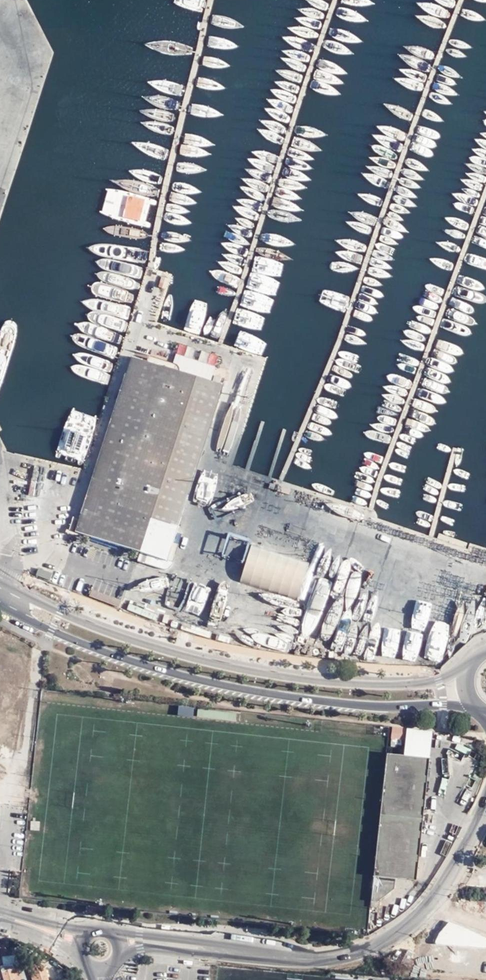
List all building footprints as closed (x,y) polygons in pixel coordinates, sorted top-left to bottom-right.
[(22,87),(33,50),(21,46),(11,84),(22,87)] [(11,120),(0,117),(0,168),(11,120)] [(134,344),(171,355),(175,346),(140,336),(139,338),(136,337),(134,344)] [(188,348),(179,345),(174,360),(184,363),(188,348)] [(174,360),(134,347),(78,526),(82,527),(84,522),(143,542),(140,552),(168,561),(171,552),(177,533),(227,376),(213,372),(197,367),(184,363),(174,360)] [(218,357),(202,352),(197,367),(213,372),(218,357)] [(219,424),(215,451),(229,453),(233,426),(219,424)] [(28,491),(43,495),(45,488),(30,485),(28,491)] [(182,535),(177,533),(171,552),(176,554),(182,535)] [(314,550),(310,561),(249,544),(238,583),(301,601),(308,577),(320,581),(325,565),(329,566),(332,555),(314,550)] [(51,579),(53,571),(38,567),(36,575),(51,579)] [(346,568),(341,602),(355,604),(360,570),(346,568)] [(303,631),(316,636),(336,580),(323,575),(303,631)] [(364,576),(361,608),(379,609),(382,578),(364,576)] [(378,652),(397,656),(408,600),(389,596),(378,652)] [(155,620),(160,607),(145,601),(142,607),(130,602),(127,609),(155,620)] [(209,612),(208,619),(221,622),(223,615),(209,612)] [(409,652),(419,653),(422,621),(425,621),(426,614),(412,613),(409,652)] [(257,629),(279,633),(281,623),(259,619),(257,629)] [(353,626),(356,634),(363,631),(360,623),(353,626)] [(194,708),(179,706),(178,716),(193,718),(194,708)] [(406,727),(394,726),(392,737),(405,738),(406,727)] [(417,881),(430,759),(388,755),(371,903),(379,904),(395,890),(397,879),(417,881)] [(2,955),(2,965),(16,964),(15,954),(2,955)] [(38,958),(26,961),(31,979),(44,979),(38,958)] [(13,966),(1,969),(5,979),(18,979),(13,966)]
